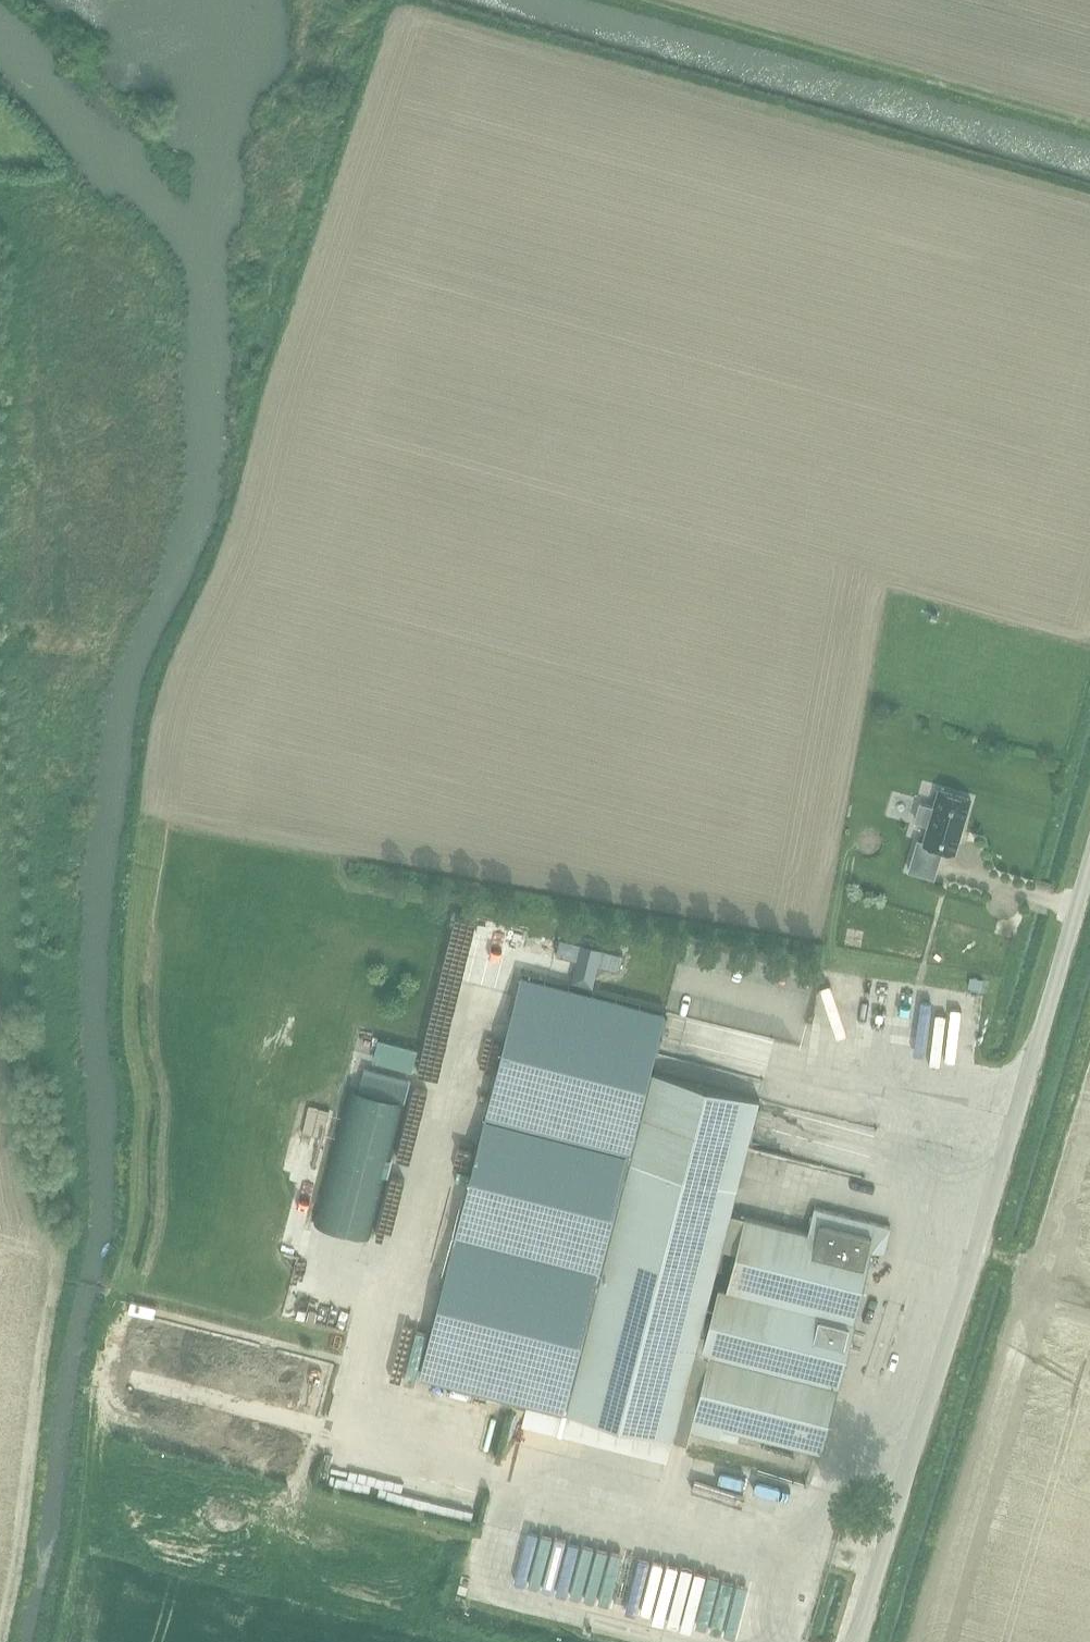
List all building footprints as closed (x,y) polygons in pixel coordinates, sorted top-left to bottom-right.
[(971,798),(939,789),(934,807),(921,803),(916,820),(929,824),(924,841),(918,840),(909,870),(934,877),(938,864),(943,848),(955,852),(971,798)] [(559,937),(555,954),(576,959),(576,962),(570,986),(592,992),(599,965),(619,970),(623,953),(607,949),(581,943),(559,937)] [(592,992),(570,986),(522,974),(521,974),(517,991),(420,1375),(529,1402),(567,1412),(674,1439),(688,1443),(691,1429),(722,1436),(723,1428),(824,1451),(839,1385),(841,1386),(872,1249),(886,1252),(892,1224),(816,1204),(738,1185),(754,1119),(760,1098),(750,1095),(654,1071),(669,1012),(592,992)] [(984,979),(970,976),(969,987),(982,989),(984,979)] [(316,1224),(370,1237),(409,1078),(365,1067),(359,1091),(349,1088),(316,1224)]
